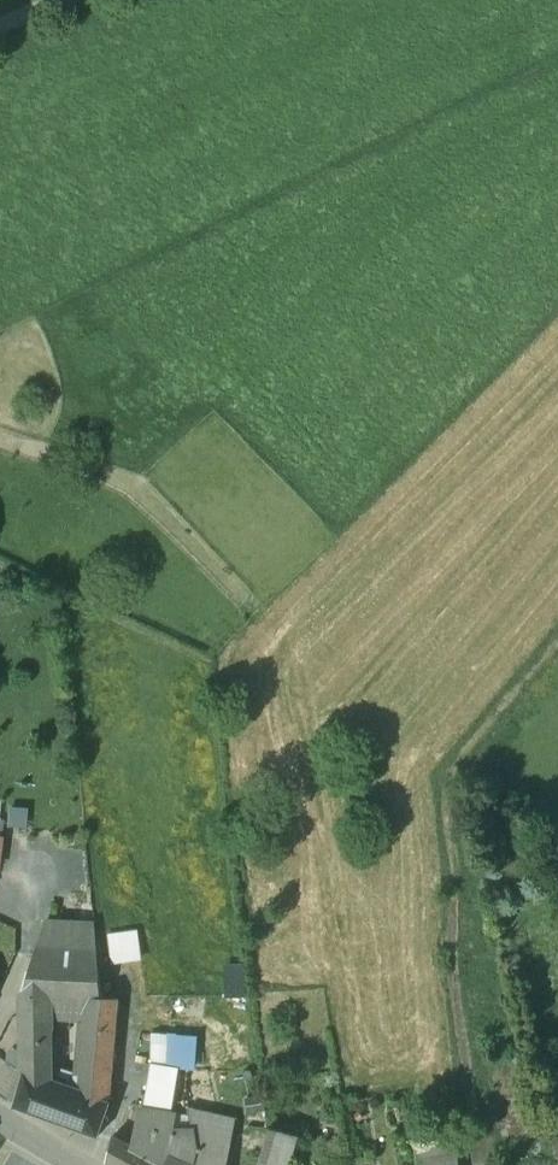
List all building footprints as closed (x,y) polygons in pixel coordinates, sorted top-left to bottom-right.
[(58,922),(45,921),(38,943),(39,943),(57,944),(58,922)] [(95,924),(58,922),(57,944),(97,946),(95,924)] [(140,928),(110,933),(115,962),(144,957),(140,928)] [(57,944),(39,943),(38,943),(23,990),(22,992),(51,994),(87,997),(87,995),(100,996),(97,946),(57,944)] [(51,994),(22,992),(22,1012),(51,1011),(51,994)] [(100,996),(87,995),(87,997),(81,1069),(109,1072),(115,998),(100,996)] [(51,1025),(51,1011),(22,1012),(23,1064),(23,1069),(23,1071),(24,1072),(50,1082),(50,1081),(50,1080),(50,1066),(49,1025),(51,1025)] [(180,1038),(169,1037),(167,1053),(166,1067),(183,1069),(180,1038)] [(183,1069),(190,1069),(194,1040),(180,1038),(183,1069)] [(167,1053),(152,1050),(153,1065),(166,1067),(167,1053)] [(0,1070),(0,1095),(15,1105),(24,1072),(23,1071),(23,1069),(23,1064),(15,1067),(6,1061),(0,1070)] [(61,1069),(50,1066),(50,1080),(50,1081),(50,1082),(79,1092),(79,1091),(80,1091),(80,1083),(62,1077),(61,1069)] [(50,1082),(24,1072),(15,1105),(98,1137),(109,1103),(106,1103),(109,1072),(81,1069),(80,1083),(80,1091),(79,1091),(79,1092),(50,1082)] [(187,1091),(180,1090),(177,1112),(175,1112),(179,1118),(189,1118),(188,1099),(187,1091)] [(144,1110),(140,1121),(170,1133),(174,1116),(144,1110)] [(224,1148),(230,1119),(192,1111),(194,1131),(197,1148),(221,1157),(224,1148)] [(140,1121),(134,1150),(163,1164),(165,1164),(170,1153),(174,1134),(170,1133),(140,1121)] [(270,1126),(258,1164),(287,1164),(296,1134),(270,1126)] [(170,1153),(193,1162),(194,1161),(197,1148),(194,1131),(175,1131),(174,1134),(170,1153)] [(415,1144),(418,1164),(460,1164),(456,1138),(415,1144)] [(112,1139),(106,1160),(115,1164),(163,1164),(134,1150),(112,1139)] [(197,1148),(194,1161),(209,1164),(220,1164),(221,1157),(197,1148)] [(321,1156),(323,1164),(347,1164),(347,1160),(346,1152),(321,1156)] [(170,1153),(165,1164),(193,1164),(193,1162),(170,1153)]
